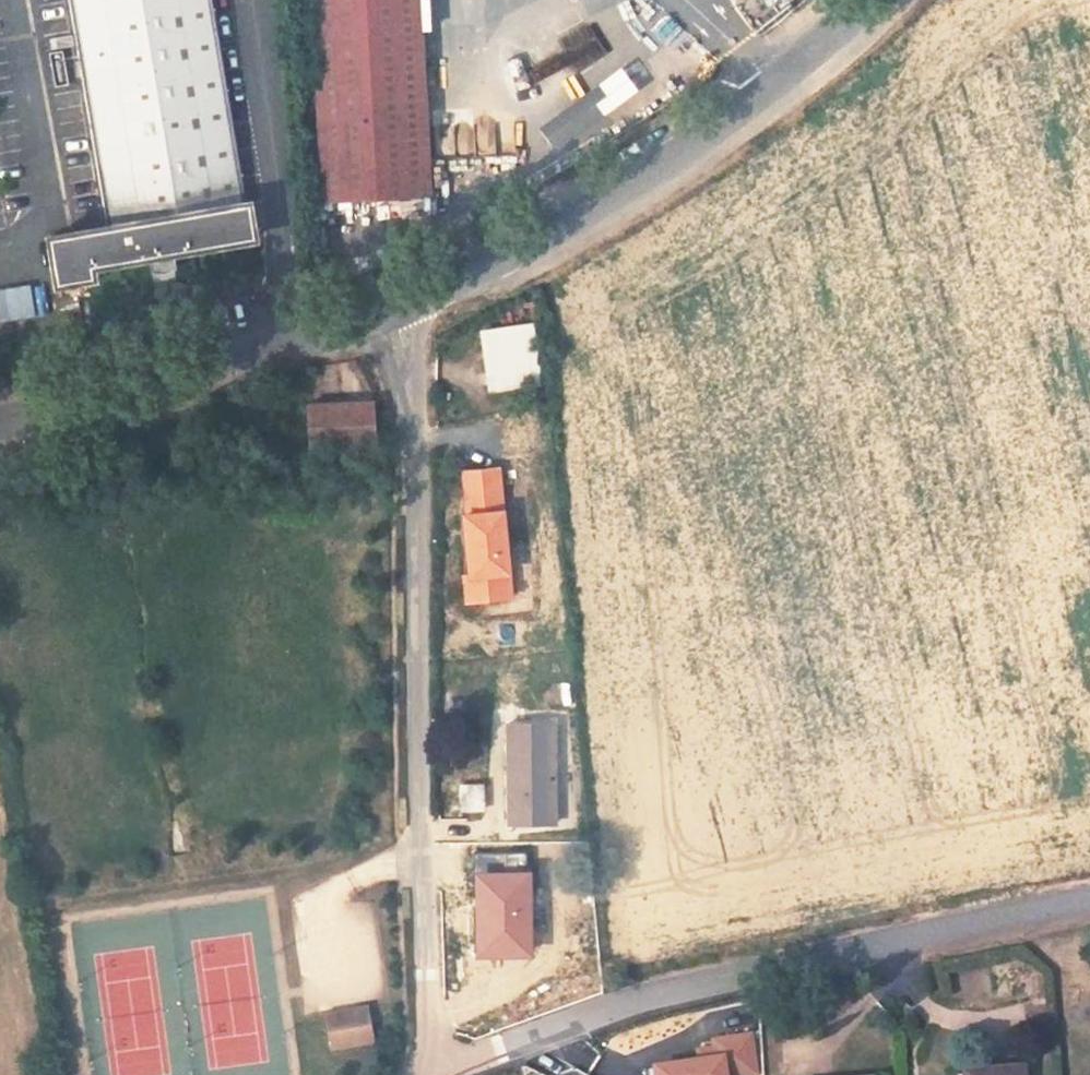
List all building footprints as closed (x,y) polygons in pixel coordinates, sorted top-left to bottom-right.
[(212,0),(69,0),(118,250),(60,263),(68,310),(105,302),(103,289),(265,258),(260,223),(256,223),(212,0)] [(317,170),(425,166),(418,0),(308,0),(317,170)] [(608,76),(537,123),(552,145),(623,98),(608,76)] [(537,325),(488,329),(493,388),(542,384),(537,325)] [(313,451),(382,444),(379,401),(309,408),(313,451)] [(466,537),(491,538),(491,477),(466,476),(466,537)] [(557,816),(558,715),(512,715),(509,815),(557,816)] [(459,782),(461,810),(486,808),(484,781),(459,782)] [(378,1039),(372,1004),(361,1006),(363,1019),(330,1025),(333,1046),(378,1039)] [(363,1019),(361,1006),(328,1011),(330,1025),(363,1019)]
